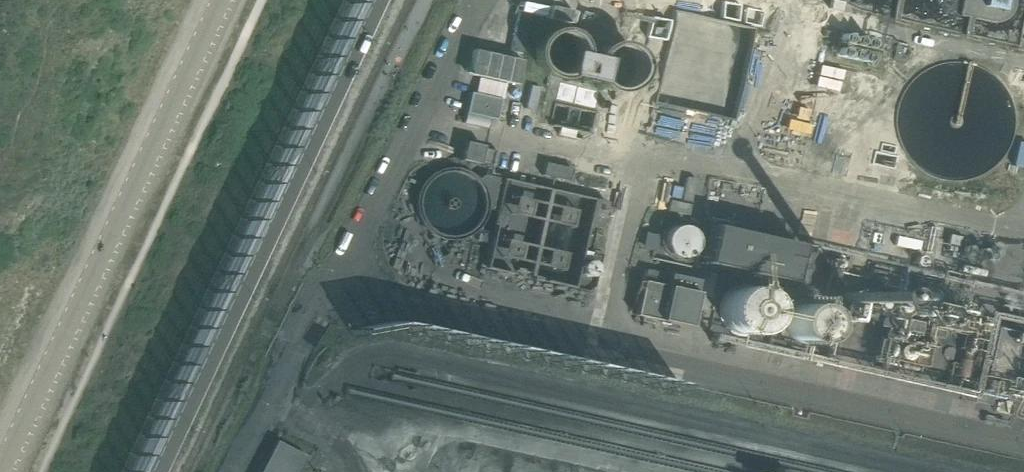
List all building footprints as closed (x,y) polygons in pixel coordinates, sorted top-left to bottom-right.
[(829,8),(841,11),(842,3),(843,1),(837,0),(831,0),(829,8)] [(585,60),(586,53),(585,46),(583,39),(579,33),(574,28),(568,25),(561,23),(554,22),(547,24),(540,27),(535,31),(531,37),(528,44),(527,51),(528,58),(530,64),(534,70),(539,75),(545,79),(552,81),(559,81),(566,79),(572,76),(578,72),(582,66),(585,60)] [(641,76),(642,71),(641,66),(640,61),(637,57),(634,52),(629,49),(624,46),(617,45),(613,45),(606,46),(603,48),(598,51),(594,54),(592,59),(590,62),(589,67),(588,72),(589,77),(591,82),(594,87),(597,91),(602,94),(606,96),(612,98),(617,98),(621,97),(627,95),(631,93),(635,89),(640,82),(641,76)] [(520,60),(472,50),(467,74),(515,84),(520,60)] [(500,98),(469,91),(464,113),(495,120),(500,98)] [(551,120),(591,130),(595,111),(556,102),(551,120)] [(463,141),(459,159),(477,163),(478,160),(494,164),(497,151),(481,148),(481,145),(463,141)] [(570,168),(544,162),(541,174),(567,180),(570,168)] [(483,173),(475,180),(477,183),(479,185),(480,188),(482,190),(483,193),(483,196),(484,199),(484,202),(484,205),(484,208),(497,211),(504,178),(483,173)] [(682,200),(670,198),(668,212),(689,214),(693,176),(685,175),(682,200)] [(797,243),(710,224),(701,262),(788,281),(797,243)] [(644,269),(641,281),(665,286),(668,274),(644,269)] [(668,273),(668,274),(665,286),(641,281),(634,315),(687,327),(697,280),(668,273)] [(767,311),(767,305),(766,299),(763,293),(758,289),(753,286),(747,285),(740,286),(735,288),(730,292),(726,297),(724,303),(724,309),(725,315),(728,321),(733,325),(738,328),(745,329),(751,328),(757,326),(762,322),(765,317),(767,311)] [(940,310),(865,293),(861,309),(936,325),(940,310)] [(829,326),(830,319),(828,312),(825,305),(819,300),(813,297),(806,296),(799,297),(792,300),(787,305),(783,311),(781,318),(782,325),(784,332),(789,337),(794,342),(801,344),(808,344),(815,342),(821,338),(826,333),(829,326)] [(995,327),(981,391),(1023,401),(1023,333),(995,327)] [(570,428),(567,440),(595,449),(599,437),(570,428)] [(259,471),(297,471),(306,456),(275,440),(259,471)]
